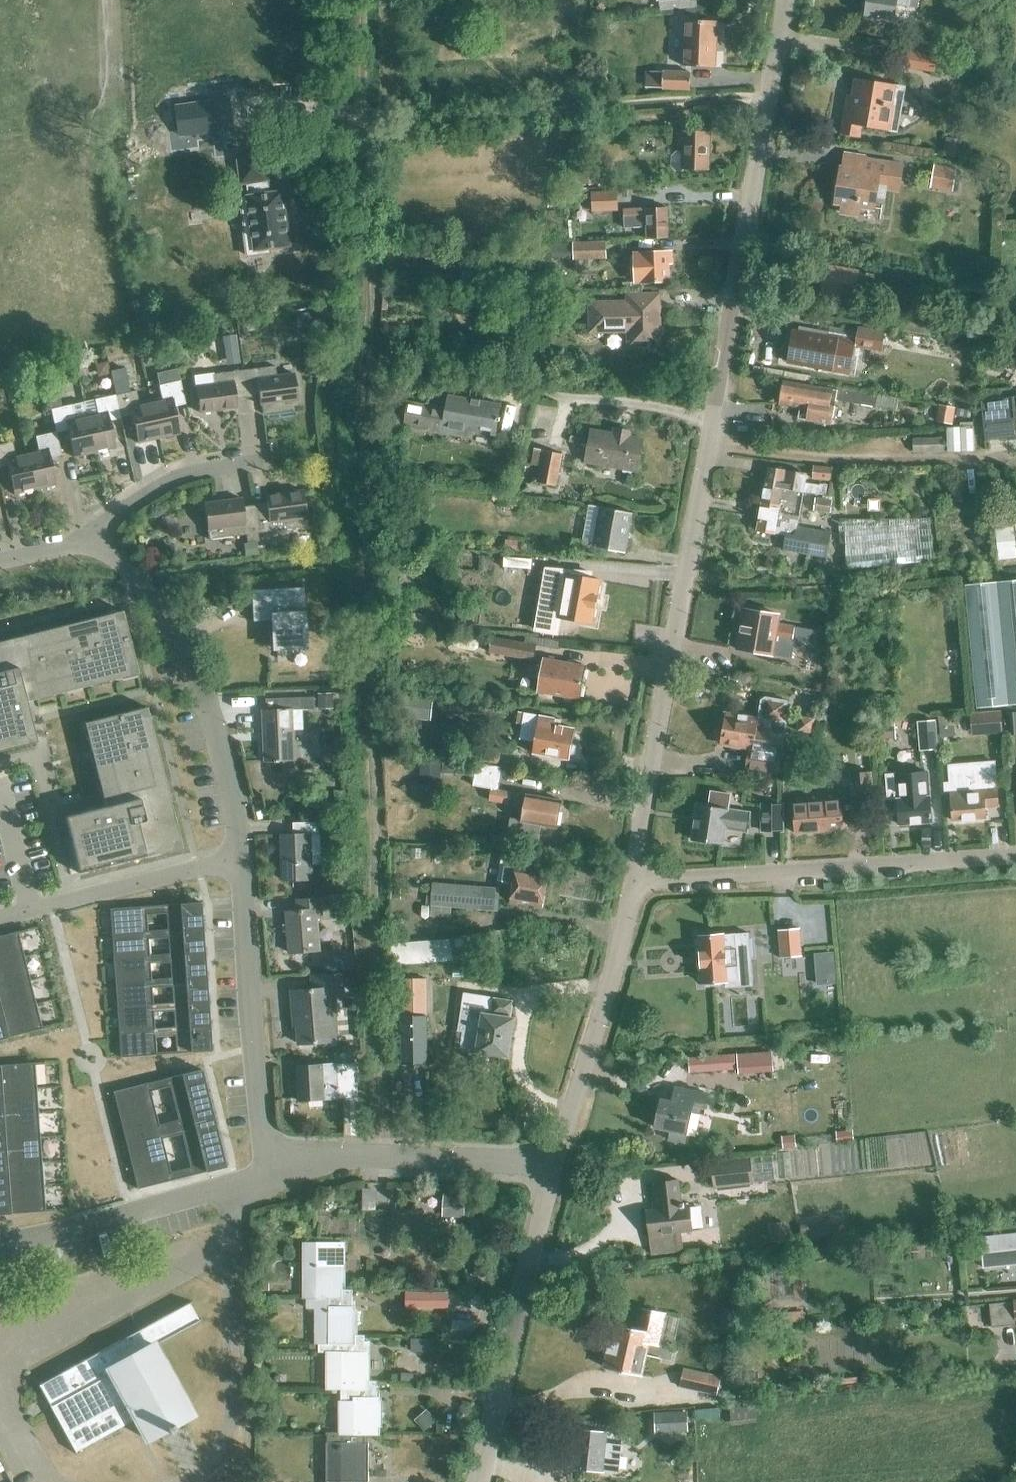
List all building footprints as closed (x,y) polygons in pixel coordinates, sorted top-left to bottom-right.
[(661,12),(698,7),(697,0),(660,0),(661,12)] [(916,7),(917,0),(868,0),(866,15),(893,19),(895,4),(916,7)] [(683,66),(717,67),(719,22),(684,20),(683,66)] [(905,67),(935,73),(938,55),(909,50),(905,67)] [(663,89),(691,90),(692,70),(664,70),(663,89)] [(861,125),(893,131),(897,109),(890,108),(894,86),(854,79),(847,121),(844,121),(842,133),(859,136),(861,125)] [(176,121),(229,115),(225,85),(172,92),(176,121)] [(683,168),(708,168),(709,133),(677,133),(677,143),(684,144),(683,168)] [(285,189),(271,191),(270,182),(272,181),(267,151),(236,155),(241,186),(248,185),(249,194),(240,195),(244,227),(243,227),(247,257),(273,254),(272,250),(293,247),(285,189)] [(877,175),(863,173),(865,159),(845,156),(843,170),(840,169),(835,202),(845,203),(843,213),(856,215),(857,206),(872,208),(874,196),(883,197),(886,179),(877,177),(877,175)] [(954,190),(959,191),(962,171),(957,170),(957,168),(934,164),(931,188),(954,192),(954,190)] [(600,197),(600,210),(621,209),(621,197),(640,197),(640,186),(620,186),(620,196),(600,197)] [(646,227),(647,239),(668,238),(667,208),(623,210),(624,228),(646,227)] [(574,260),(608,258),(607,241),(573,242),(573,246),(569,246),(569,258),(574,258),(574,260)] [(634,253),(636,283),(670,281),(669,252),(634,253)] [(876,288),(878,274),(826,267),(825,270),(823,270),(820,290),(823,291),(823,294),(835,295),(835,299),(852,301),(855,285),(876,288)] [(629,346),(660,346),(659,294),(627,295),(628,302),(590,303),(590,332),(628,331),(629,346)] [(855,347),(882,352),(886,330),(859,326),(856,343),(814,336),(815,329),(799,327),(798,334),(791,333),(789,348),(786,347),(784,358),(787,358),(786,363),(851,374),(855,347)] [(236,335),(221,338),(226,368),(240,367),(236,335)] [(243,370),(247,398),(258,396),(259,405),(297,400),(294,374),(276,376),(275,366),(243,370)] [(236,399),(247,398),(243,370),(212,374),(213,384),(196,387),(199,413),(237,408),(236,399)] [(150,401),(158,438),(180,434),(174,407),(185,404),(180,381),(159,385),(162,399),(150,401)] [(836,387),(835,391),(781,381),(777,404),(797,408),(795,419),(829,426),(834,399),(876,407),(878,394),(836,387)] [(158,438),(150,401),(139,404),(136,390),(115,395),(120,418),(131,416),(137,443),(158,438)] [(109,421),(120,418),(115,395),(94,399),(97,413),(86,415),(94,453),(115,448),(109,421)] [(470,427),(496,432),(501,404),(450,396),(447,411),(423,406),(408,403),(404,426),(468,438),(470,427)] [(986,440),(1015,436),(1015,422),(1013,399),(982,402),(986,440)] [(94,453),(86,415),(74,418),(71,405),(50,409),(55,432),(56,432),(56,433),(67,430),(73,457),(94,453)] [(945,427),(947,452),(973,449),(971,425),(945,427)] [(586,462),(638,471),(644,436),(631,433),(631,431),(615,428),(615,430),(592,426),(586,462)] [(61,455),(56,433),(56,432),(55,432),(35,436),(38,450),(26,452),(35,489),(56,485),(50,458),(61,455)] [(912,440),(913,454),(944,452),(943,437),(912,440)] [(26,452),(15,455),(12,442),(0,444),(0,469),(8,467),(14,494),(35,489),(26,452)] [(534,481),(557,486),(563,453),(535,448),(532,465),(541,466),(539,477),(535,477),(534,481)] [(813,479),(831,481),(833,467),(814,465),(813,479)] [(780,488),(802,491),(827,495),(829,485),(820,483),(820,485),(803,482),(804,475),(765,470),(760,501),(778,504),(780,488)] [(797,526),(802,491),(780,488),(778,504),(760,501),(756,531),(786,535),(784,551),(828,557),(832,531),(797,526)] [(254,505),(258,533),(307,527),(302,491),(265,495),(266,504),(254,505)] [(259,541),(258,533),(254,505),(242,507),(241,499),(204,503),(208,539),(246,535),(247,543),(259,541)] [(813,512),(831,513),(831,503),(814,501),(813,512)] [(603,547),(626,551),(633,513),(601,507),(589,505),(583,541),(574,540),(572,550),(602,555),(603,547)] [(533,569),(556,571),(557,556),(534,554),(533,569)] [(560,617),(593,623),(601,580),(567,574),(566,583),(542,578),(540,594),(563,598),(560,617)] [(977,708),(1015,705),(1015,580),(965,585),(977,708)] [(272,651),(307,649),(303,588),(251,591),(253,622),(270,621),(272,651)] [(775,640),(802,645),(804,630),(777,625),(779,615),(743,609),(736,649),(772,656),(775,640)] [(3,750),(36,742),(26,702),(38,699),(35,690),(50,686),(52,695),(65,692),(63,683),(78,679),(80,688),(93,685),(91,676),(106,672),(108,681),(121,677),(119,669),(136,665),(126,629),(124,619),(122,619),(108,623),(107,621),(105,622),(33,640),(0,649),(0,751),(3,750)] [(489,653),(534,661),(537,642),(493,634),(489,653)] [(539,692),(580,699),(586,665),(545,658),(543,668),(531,666),(529,676),(541,679),(539,692)] [(783,724),(787,721),(790,705),(787,700),(766,697),(761,700),(758,719),(726,714),(721,744),(749,748),(745,768),(779,774),(785,740),(773,739),(775,723),(783,724)] [(265,736),(295,735),(294,710),(303,709),(303,698),(275,698),(275,711),(264,712),(265,736)] [(64,817),(70,841),(78,873),(79,873),(88,871),(86,862),(106,857),(108,866),(124,862),(122,854),(142,849),(144,857),(160,853),(158,845),(180,840),(178,832),(171,806),(164,807),(159,787),(143,725),(142,725),(140,718),(138,710),(138,709),(132,710),(100,719),(92,721),(92,722),(96,737),(87,739),(91,752),(99,750),(103,765),(94,767),(98,780),(106,778),(110,792),(101,794),(105,806),(64,817)] [(971,713),(973,736),(1004,733),(1002,710),(971,713)] [(534,753),(569,759),(575,728),(562,726),(562,721),(518,713),(517,722),(523,724),(520,738),(536,740),(534,753)] [(938,716),(940,737),(954,736),(953,715),(938,716)] [(919,722),(921,750),(937,749),(935,720),(919,722)] [(792,755),(806,757),(809,735),(795,734),(792,755)] [(295,735),(265,736),(265,760),(296,759),(295,735)] [(459,758),(499,766),(502,749),(462,741),(459,758)] [(993,750),(949,754),(953,820),(986,818),(985,807),(998,806),(993,750)] [(851,774),(853,804),(873,803),(871,773),(851,774)] [(932,822),(928,777),(912,776),(913,790),(899,791),(883,793),(885,815),(898,815),(899,825),(932,822)] [(542,824),(557,827),(562,800),(497,788),(495,801),(509,803),(509,804),(525,807),(523,819),(511,817),(507,836),(539,841),(542,824)] [(793,800),(796,833),(844,829),(842,796),(793,800)] [(726,826),(746,829),(748,814),(728,811),(728,810),(697,805),(692,839),(723,843),(726,826)] [(762,805),(762,830),(782,830),(782,805),(762,805)] [(282,835),(284,881),(312,880),(310,835),(320,834),(319,822),(293,823),(294,835),(282,835)] [(511,901),(543,907),(549,873),(521,868),(523,856),(503,852),(498,880),(514,883),(511,901)] [(433,905),(434,883),(393,881),(393,891),(394,891),(394,897),(398,897),(398,903),(433,905)] [(434,883),(433,905),(432,915),(452,917),(452,907),(484,909),(497,909),(498,889),(485,887),(434,883)] [(320,886),(320,894),(344,893),(343,885),(320,886)] [(286,913),(290,953),(321,950),(318,919),(324,918),(322,899),(297,902),(298,912),(286,913)] [(200,902),(109,909),(111,934),(147,932),(146,915),(166,913),(167,930),(202,928),(200,902)] [(147,932),(111,934),(113,959),(149,956),(147,939),(167,938),(169,955),(204,952),(202,928),(167,930),(147,932)] [(496,950),(513,946),(509,928),(492,932),(492,931),(451,939),(391,943),(393,965),(455,961),(496,953),(496,950)] [(24,957),(17,932),(0,936),(0,962),(24,957)] [(735,954),(749,952),(747,933),(697,938),(702,985),(738,981),(735,954)] [(789,933),(769,935),(772,962),(791,960),(789,933)] [(149,956),(113,959),(115,983),(150,980),(149,963),(169,962),(170,979),(206,977),(204,952),(169,955),(149,956)] [(0,962),(0,988),(29,980),(24,957),(0,962)] [(300,1044),(338,1041),(334,994),(344,993),(343,972),(313,974),(314,990),(293,991),(294,1008),(297,1008),(300,1044)] [(150,980),(115,983),(116,1007),(152,1005),(151,988),(171,986),(172,1003),(207,1001),(206,977),(170,979),(150,980)] [(395,1047),(395,1063),(429,1063),(429,978),(400,978),(400,1047),(395,1047)] [(35,1004),(29,980),(0,988),(0,1013),(35,1004)] [(509,1014),(511,1015),(513,999),(464,990),(458,1028),(462,1029),(459,1046),(476,1049),(475,1050),(507,1055),(514,1016),(509,1016),(509,1014)] [(152,1005),(116,1007),(118,1032),(154,1029),(153,1012),(173,1011),(174,1028),(209,1025),(207,1001),(172,1003),(152,1005)] [(0,1013),(0,1039),(42,1029),(35,1004),(0,1013)] [(154,1029),(118,1032),(120,1057),(156,1055),(155,1036),(174,1035),(176,1053),(211,1051),(209,1025),(174,1028),(154,1029)] [(357,1065),(355,1065),(355,1053),(336,1054),(336,1064),(297,1066),(299,1100),(325,1099),(325,1098),(342,1098),(358,1097),(357,1065)] [(719,1058),(687,1060),(688,1075),(720,1072),(719,1058)] [(36,1088),(34,1063),(0,1065),(0,1091),(36,1088)] [(201,1070),(166,1078),(191,1175),(226,1167),(201,1070)] [(148,1083),(113,1092),(136,1185),(137,1189),(173,1180),(148,1083)] [(690,1111),(703,1113),(707,1093),(674,1087),(672,1100),(661,1098),(656,1126),(671,1129),(669,1139),(685,1142),(690,1111)] [(0,1091),(0,1115),(38,1113),(36,1088),(0,1091)] [(39,1137),(38,1113),(0,1115),(0,1140),(39,1137)] [(0,1140),(0,1164),(41,1161),(39,1137),(0,1140)] [(714,1186),(776,1179),(773,1155),(749,1158),(748,1156),(711,1161),(714,1186)] [(43,1186),(41,1161),(0,1164),(0,1189),(43,1186)] [(686,1205),(678,1206),(676,1180),(652,1182),(654,1208),(644,1209),(647,1234),(688,1230),(686,1205)] [(0,1189),(0,1214),(45,1211),(43,1186),(0,1189)] [(984,1268),(1015,1265),(1015,1233),(981,1236),(984,1268)] [(344,1289),(345,1289),(345,1259),(342,1259),(342,1255),(345,1255),(346,1243),(307,1242),(306,1298),(309,1298),(330,1298),(343,1298),(344,1289)] [(353,1289),(345,1289),(344,1289),(343,1298),(330,1298),(309,1298),(309,1308),(317,1308),(316,1344),(319,1344),(342,1344),(342,1343),(353,1343),(353,1334),(354,1334),(355,1304),(353,1304),(353,1289)] [(449,1289),(407,1290),(406,1305),(448,1306),(449,1289)] [(1013,1305),(1012,1301),(989,1304),(992,1327),(1015,1324),(1015,1305),(1013,1305)] [(175,1429),(173,1425),(192,1414),(154,1344),(199,1319),(190,1302),(39,1386),(75,1451),(135,1418),(147,1439),(166,1429),(168,1432),(175,1429)] [(645,1342),(655,1344),(660,1312),(637,1308),(634,1330),(608,1326),(601,1367),(640,1374),(645,1342)] [(365,1334),(354,1334),(353,1334),(353,1343),(342,1343),(342,1344),(319,1344),(319,1351),(327,1352),(326,1389),(341,1389),(354,1389),(367,1389),(367,1381),(368,1381),(369,1350),(365,1350),(365,1334)] [(431,1339),(412,1338),(412,1350),(431,1350),(431,1339)] [(677,1384),(704,1389),(707,1370),(681,1365),(677,1384)] [(378,1381),(368,1381),(367,1381),(367,1389),(354,1389),(341,1389),(341,1434),(366,1435),(380,1435),(381,1396),(378,1396),(378,1381)] [(731,1408),(732,1424),(757,1422),(756,1406),(731,1408)] [(655,1412),(655,1433),(689,1432),(689,1411),(655,1412)] [(601,1467),(617,1468),(620,1431),(573,1426),(570,1465),(601,1468),(601,1467)] [(341,1434),(328,1434),(327,1481),(331,1481),(356,1481),(356,1480),(369,1480),(369,1443),(366,1443),(366,1435),(341,1434)]
